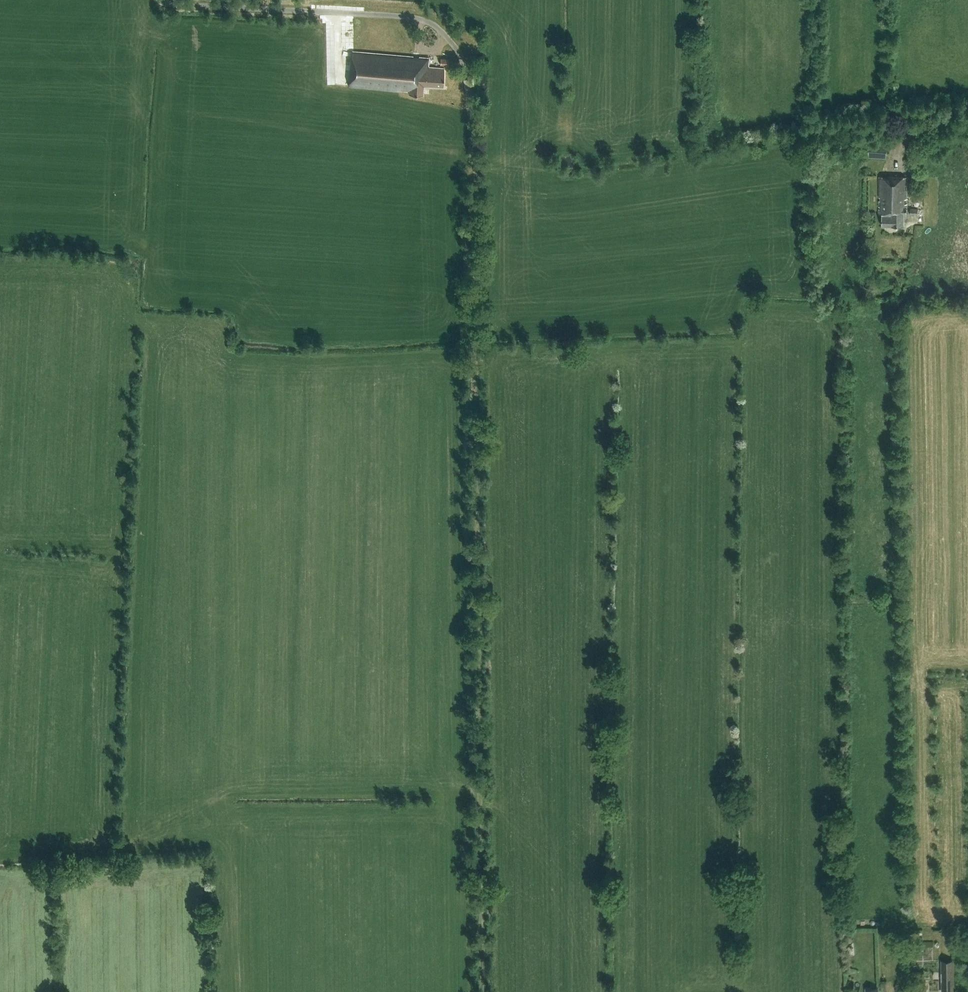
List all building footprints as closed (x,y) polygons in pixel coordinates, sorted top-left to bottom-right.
[(443,87),(445,69),(429,67),(429,59),(353,50),(349,85),(399,90),(399,88),(410,89),(409,94),(423,95),(424,85),(443,87)] [(868,158),(886,159),(887,140),(869,139),(868,158)] [(880,201),(879,201),(879,214),(882,214),(882,225),(904,226),(904,213),(907,213),(907,204),(905,204),(905,198),(908,198),(908,177),(880,177),(879,197),(881,197),(880,201)] [(953,960),(941,960),(941,991),(953,991),(953,960)]
